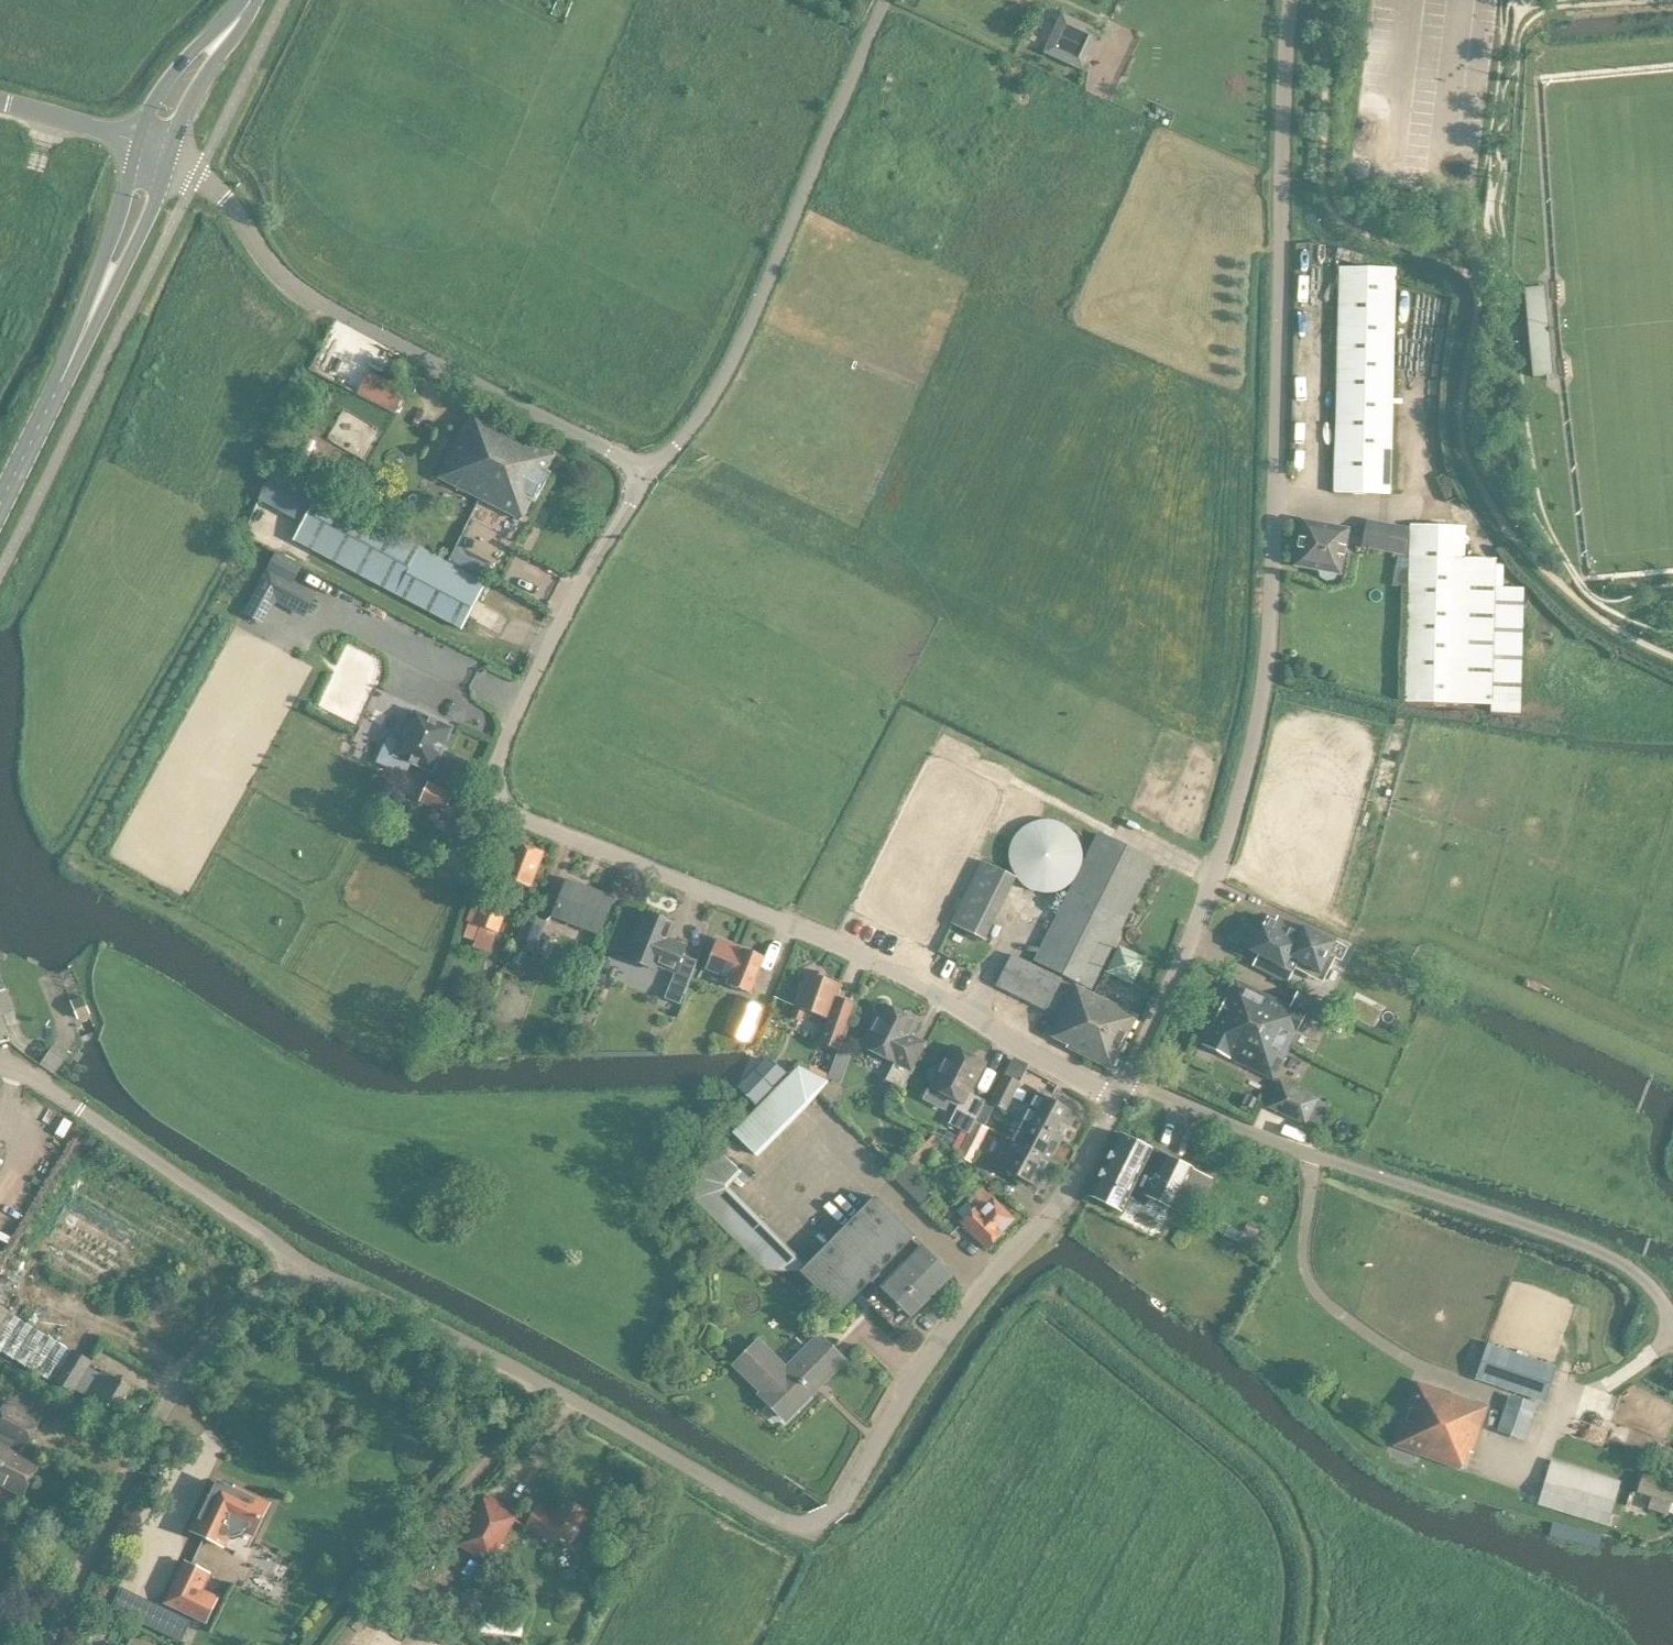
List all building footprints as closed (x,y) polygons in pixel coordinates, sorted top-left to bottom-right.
[(1083,66),(1096,24),(1058,12),(1045,53),(1083,66)] [(1389,493),(1394,270),(1338,267),(1332,491),(1389,493)] [(1545,286),(1524,288),(1534,377),(1556,374),(1545,286)] [(395,413),(406,390),(368,371),(356,393),(395,413)] [(459,431),(438,477),(521,520),(554,454),(473,413),(464,432),(459,431)] [(461,627),(485,580),(318,490),(293,538),(461,627)] [(1363,534),(1361,546),(1399,553),(1401,553),(1406,528),(1366,520),(1363,534)] [(1294,564),(1339,572),(1347,529),(1302,521),(1294,564)] [(1399,553),(1393,585),(1407,587),(1405,702),(1458,704),(1490,705),(1489,712),(1519,713),(1522,586),(1493,586),(1494,559),(1464,558),(1465,527),(1409,524),(1409,528),(1406,528),(1401,553),(1399,553)] [(259,621),(274,594),(306,611),(314,596),(291,584),(300,567),(275,554),(266,570),(258,586),(244,613),(259,621)] [(389,735),(376,761),(404,774),(410,761),(432,771),(452,726),(414,709),(400,740),(389,735)] [(452,793),(428,781),(419,799),(444,811),(452,793)] [(1090,990),(1155,861),(1097,833),(1033,960),(1090,990)] [(502,876),(500,884),(504,885),(502,893),(508,895),(507,900),(523,906),(530,887),(542,853),(515,843),(502,876)] [(984,940),(1016,878),(981,860),(950,922),(984,940)] [(437,873),(446,876),(451,865),(441,861),(437,873)] [(566,879),(551,917),(599,934),(613,898),(566,879)] [(463,936),(474,940),(480,924),(498,931),(505,911),(475,899),(467,919),(469,920),(463,936)] [(673,924),(644,912),(626,958),(655,969),(657,965),(674,972),(685,945),(667,938),(673,924)] [(1254,962),(1284,978),(1293,961),(1318,973),(1334,938),(1310,926),(1305,932),(1269,913),(1249,950),(1257,954),(1254,962)] [(532,952),(544,922),(525,915),(514,945),(532,952)] [(732,944),(717,938),(705,967),(730,977),(728,984),(749,993),(764,957),(742,948),(741,951),(731,947),(732,944)] [(1131,984),(1144,959),(1119,946),(1106,970),(1131,984)] [(1046,1010),(1061,978),(1011,954),(996,986),(1046,1010)] [(839,985),(806,973),(794,1006),(825,1017),(816,1041),(837,1049),(854,1004),(835,997),(839,985)] [(1246,1024),(1289,1045),(1303,1016),(1322,1025),(1330,1009),(1297,992),(1289,1007),(1235,980),(1225,1000),(1251,1013),(1246,1024)] [(1067,1045),(1066,1047),(1110,1069),(1136,1016),(1075,985),(1049,1036),(1067,1045)] [(12,1010),(5,989),(0,991),(0,1014),(12,1010)] [(767,1007),(736,994),(721,1031),(752,1044),(767,1007)] [(82,997),(71,1002),(70,1002),(77,1018),(89,1013),(82,997)] [(1225,1000),(1202,1044),(1272,1079),(1289,1045),(1246,1024),(1251,1013),(1225,1000)] [(894,1062),(885,1080),(901,1088),(925,1043),(909,1035),(916,1021),(883,1004),(862,1046),(894,1062)] [(9,1041),(0,1017),(0,1044),(9,1041)] [(951,1046),(930,1087),(959,1102),(948,1124),(968,1133),(974,1121),(980,1110),(984,1101),(969,1093),(984,1063),(951,1046)] [(809,1063),(805,1070),(825,1079),(826,1077),(827,1073),(809,1063)] [(754,1068),(736,1085),(755,1103),(772,1085),(754,1068)] [(734,1137),(753,1156),(828,1081),(825,1079),(805,1070),(803,1069),(734,1137)] [(1003,1074),(990,1102),(1005,1110),(1011,1097),(1014,1091),(1019,1081),(1005,1075),(1003,1074)] [(1316,1099),(1280,1082),(1269,1107),(1304,1124),(1316,1099)] [(1022,1119),(1061,1139),(1074,1114),(1035,1093),(1034,1097),(1027,1093),(1023,1102),(1029,1105),(1022,1119)] [(984,1101),(980,1110),(974,1121),(975,1122),(983,1126),(994,1105),(984,1101)] [(1059,1139),(1061,1140),(1061,1139),(1022,1119),(1011,1141),(1050,1161),(1050,1160),(1048,1159),(1059,1139)] [(975,1122),(958,1156),(970,1162),(987,1128),(983,1126),(975,1122)] [(1179,1194),(1191,1200),(1203,1175),(1191,1169),(1119,1134),(1089,1195),(1121,1211),(1129,1195),(1142,1202),(1145,1195),(1172,1208),(1179,1194)] [(998,1166),(1036,1186),(1050,1161),(1011,1141),(998,1166)] [(1212,1153),(1200,1148),(1195,1159),(1207,1164),(1212,1153)] [(909,1315),(911,1318),(951,1276),(920,1246),(916,1251),(907,1242),(913,1235),(874,1197),(803,1269),(723,1188),(724,1184),(737,1171),(719,1152),(694,1178),(693,1198),(765,1270),(800,1272),(840,1311),(869,1281),(877,1291),(867,1301),(896,1329),(909,1315)] [(892,1175),(921,1204),(929,1195),(911,1177),(917,1170),(907,1160),(892,1175)] [(960,1222),(987,1248),(1014,1219),(981,1187),(967,1201),(973,1206),(960,1222)] [(1255,1237),(1243,1232),(1238,1242),(1251,1248),(1255,1237)] [(822,1312),(807,1327),(814,1333),(828,1319),(822,1312)] [(807,1392),(810,1395),(843,1361),(816,1334),(784,1366),(759,1340),(734,1365),(762,1393),(760,1395),(782,1417),(807,1392)] [(1487,1344),(1476,1379),(1544,1402),(1555,1367),(1487,1344)] [(88,1394),(87,1395),(116,1412),(131,1387),(103,1370),(99,1376),(87,1368),(90,1362),(72,1351),(54,1382),(72,1392),(76,1386),(88,1394)] [(1415,1381),(1407,1403),(1393,1445),(1395,1446),(1394,1451),(1407,1455),(1408,1450),(1461,1467),(1466,1451),(1471,1453),(1487,1406),(1415,1381)] [(1523,1439),(1535,1406),(1509,1396),(1497,1430),(1523,1439)] [(22,1496),(39,1464),(18,1453),(22,1445),(25,1446),(38,1421),(5,1404),(0,1413),(0,1485),(22,1496)] [(1669,1460),(1672,1450),(1663,1446),(1659,1456),(1669,1460)] [(1550,1460),(1537,1505),(1606,1525),(1619,1481),(1550,1460)] [(1641,1478),(1637,1492),(1672,1503),(1672,1487),(1641,1478)] [(208,1497),(191,1531),(222,1545),(226,1536),(232,1537),(241,1534),(245,1530),(254,1534),(268,1504),(234,1488),(233,1489),(225,1485),(225,1484),(213,1488),(214,1489),(210,1498),(208,1497)] [(502,1505),(485,1495),(457,1546),(489,1564),(514,1520),(499,1511),(502,1505)] [(553,1515),(537,1506),(524,1528),(550,1543),(552,1541),(569,1548),(589,1513),(562,1498),(553,1515)] [(184,1562),(179,1573),(165,1602),(205,1622),(217,1598),(200,1590),(208,1573),(184,1562)] [(151,1627),(183,1641),(193,1617),(161,1604),(151,1627)]
